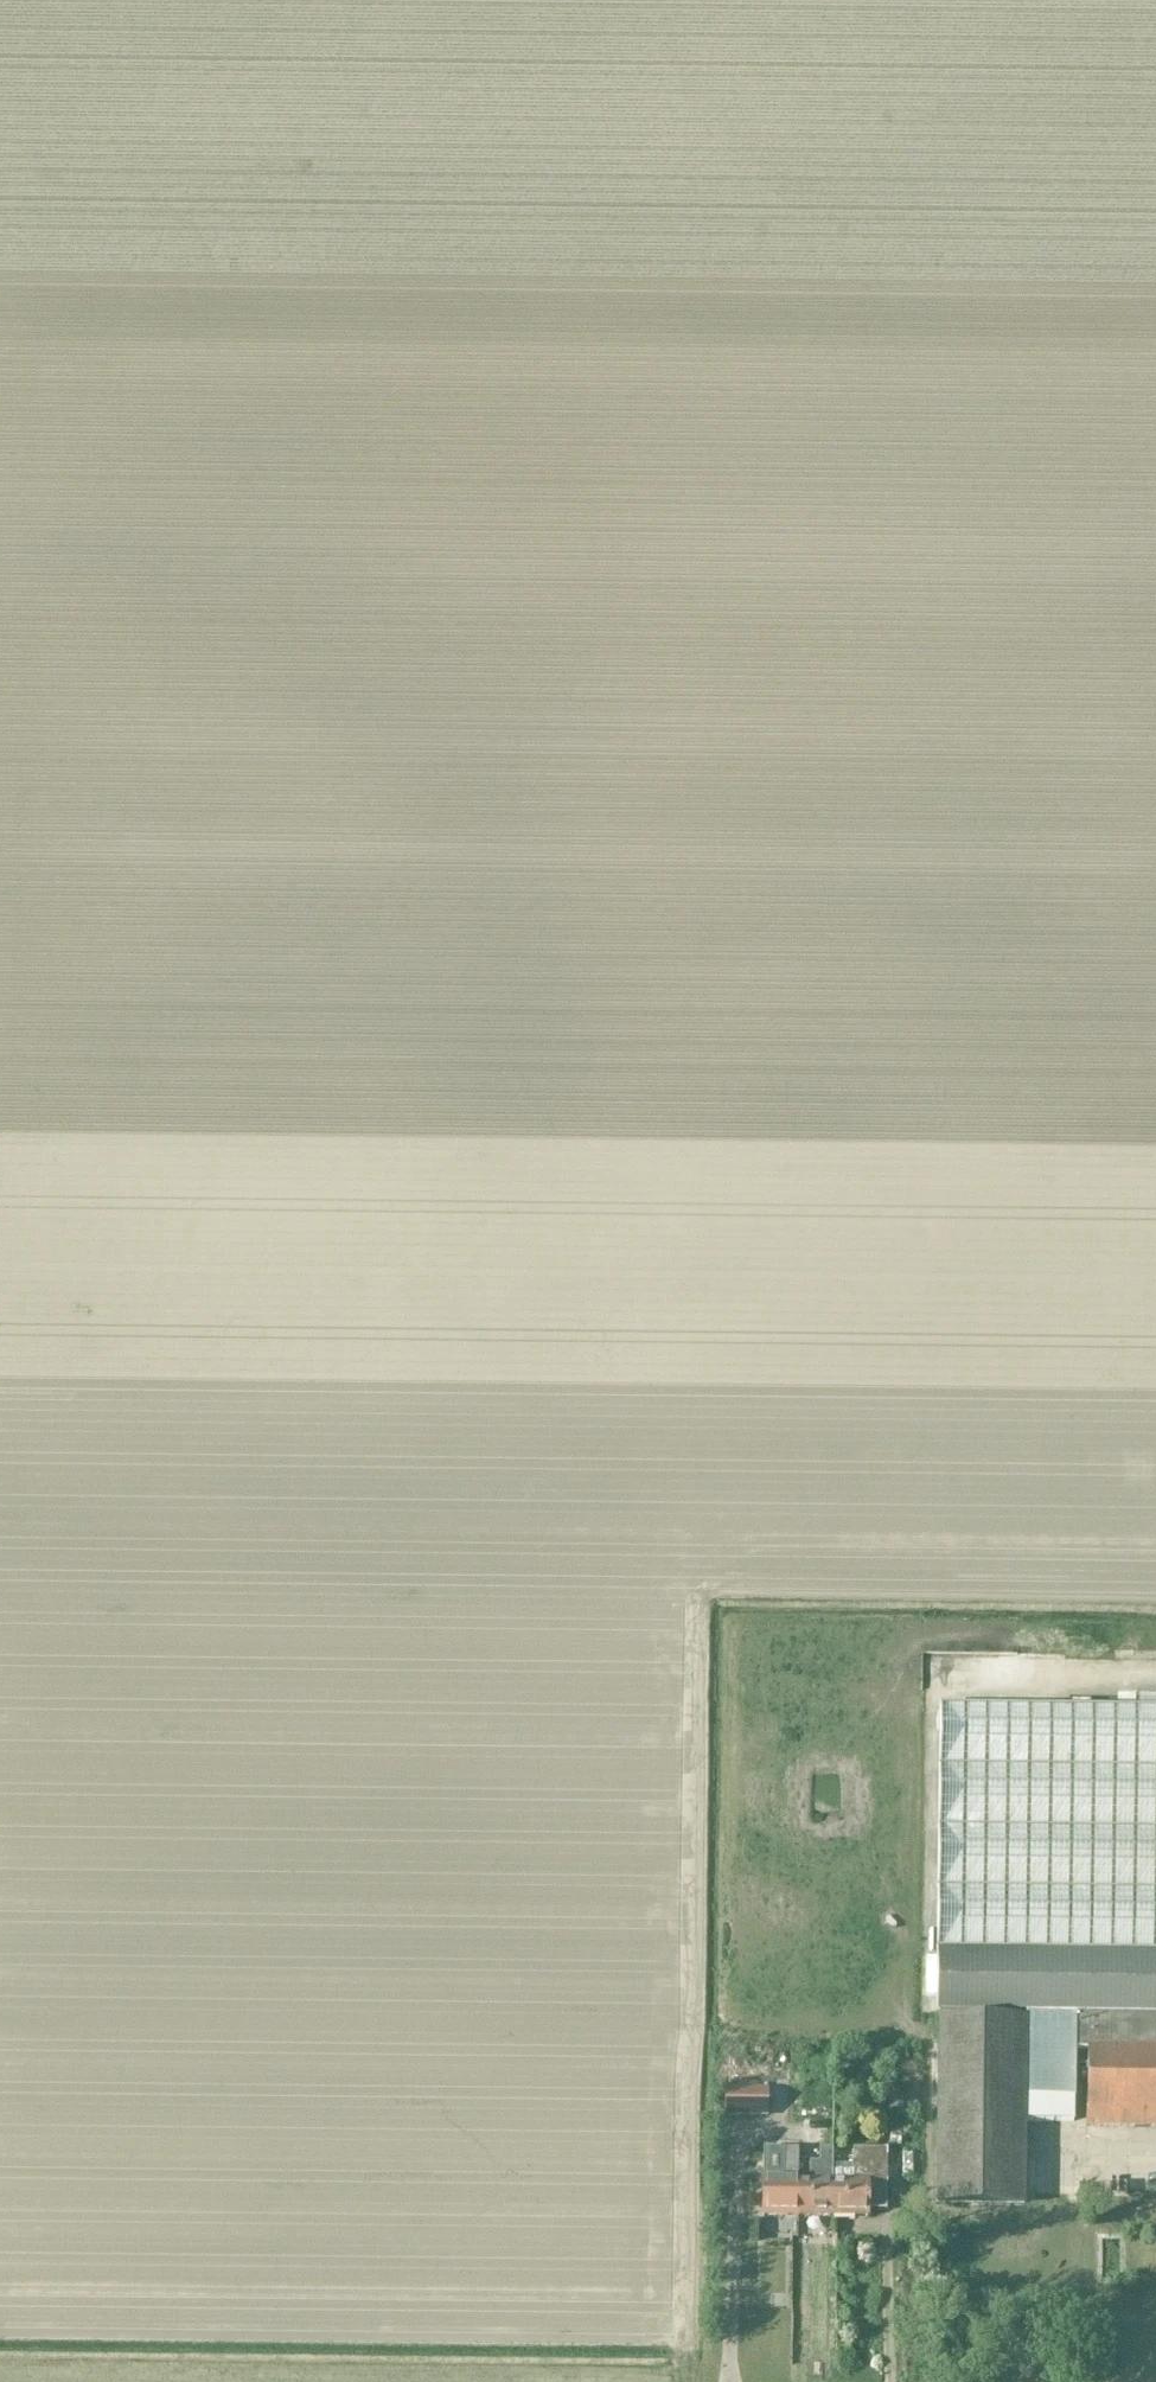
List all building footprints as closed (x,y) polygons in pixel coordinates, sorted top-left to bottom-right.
[(940,1707),(937,1950),(1155,1953),(1155,1710),(940,1707)] [(936,1955),(936,2014),(938,2015),(938,2019),(937,2019),(936,2203),(1024,2204),(1023,2015),(1085,2015),(1086,2044),(1085,2127),(1155,2128),(1155,1957),(936,1955)] [(764,2116),(764,2091),(725,2091),(725,2116),(764,2116)] [(1031,2135),(1068,2136),(1069,2098),(1049,2098),(1049,2107),(1032,2106),(1031,2135)] [(796,2217),(797,2181),(797,2149),(784,2149),(784,2167),(780,2167),(780,2176),(783,2176),(783,2181),(762,2180),(762,2217),(796,2217)] [(796,2217),(831,2218),(832,2150),(819,2150),(819,2163),(809,2163),(809,2181),(797,2181),(796,2217)] [(853,2166),(832,2166),(832,2150),(831,2218),(866,2218),(866,2211),(885,2211),(885,2150),(853,2150),(853,2166)]
